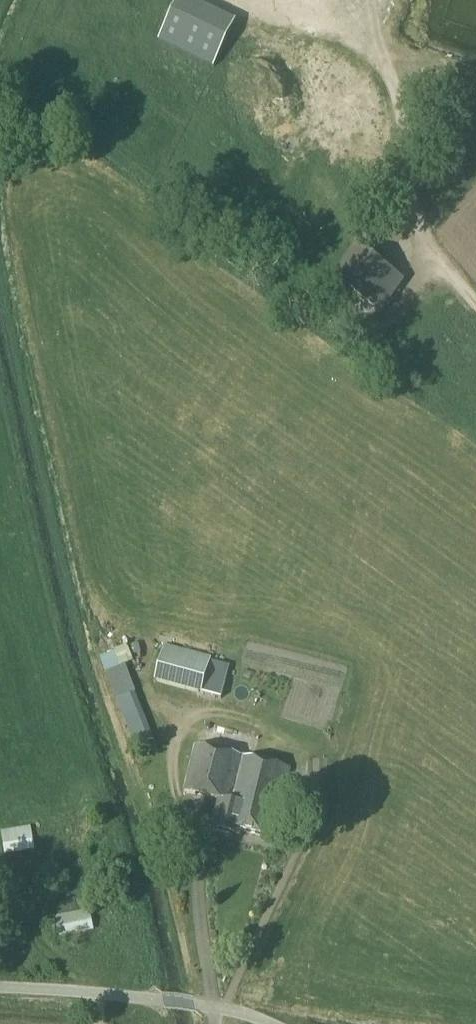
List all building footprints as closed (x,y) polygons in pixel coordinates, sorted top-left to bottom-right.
[(214,68),(235,24),(185,0),(179,0),(159,41),(214,68)] [(365,146),(386,90),(364,82),(371,63),(356,57),(328,133),(365,146)] [(333,282),(380,314),(403,281),(382,267),(388,257),(363,240),(333,282)] [(201,695),(221,700),(230,666),(209,661),(210,659),(163,646),(153,682),(201,695)] [(107,675),(137,749),(156,741),(126,667),(123,669),(116,651),(100,657),(107,675)] [(240,831),(272,839),(289,768),(196,746),(185,792),(220,801),(213,831),(238,837),(240,831)] [(4,855),(33,850),(29,827),(0,831),(0,832),(4,855)] [(48,919),(53,941),(93,932),(88,910),(48,919)]
